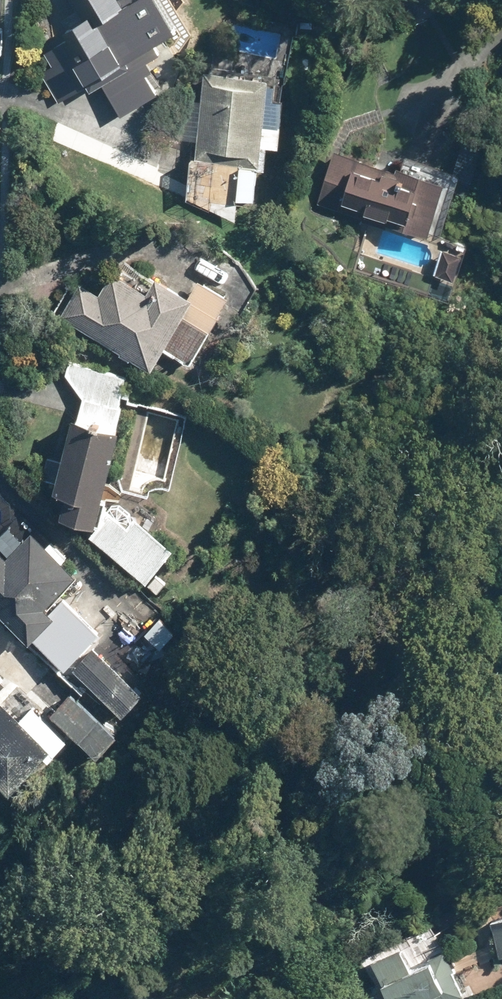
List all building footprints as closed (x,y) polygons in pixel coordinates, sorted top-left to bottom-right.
[(60,99),(103,75),(119,103),(149,86),(132,58),(140,53),(132,40),(154,27),(138,0),(71,0),(87,28),(36,58),(60,99)] [(213,198),(212,206),(239,208),(239,200),(259,202),(262,164),(272,165),(274,145),(285,146),(290,94),(279,93),(280,77),(203,70),(192,196),(213,198)] [(433,240),(453,174),(403,159),(401,167),(334,147),(317,205),(433,240)] [(85,281),(66,310),(154,366),(165,349),(192,366),(234,299),(176,262),(166,278),(160,274),(150,289),(120,270),(105,293),(85,281)] [(66,514),(100,520),(91,533),(156,578),(176,549),(107,501),(130,374),(70,360),(68,375),(83,393),(70,461),(48,457),(44,477),(60,480),(58,492),(70,494),(66,514)] [(82,571),(15,513),(0,530),(0,605),(128,715),(148,692),(95,646),(105,635),(60,596),(82,571)] [(12,682),(0,670),(0,694),(12,682)] [(76,689),(54,710),(99,756),(121,735),(76,689)] [(20,720),(0,700),(0,777),(15,792),(50,756),(52,758),(68,742),(32,707),(20,720)] [(362,962),(380,998),(458,998),(470,993),(437,925),(362,962)] [(233,985),(212,998),(243,998),(233,985)]
